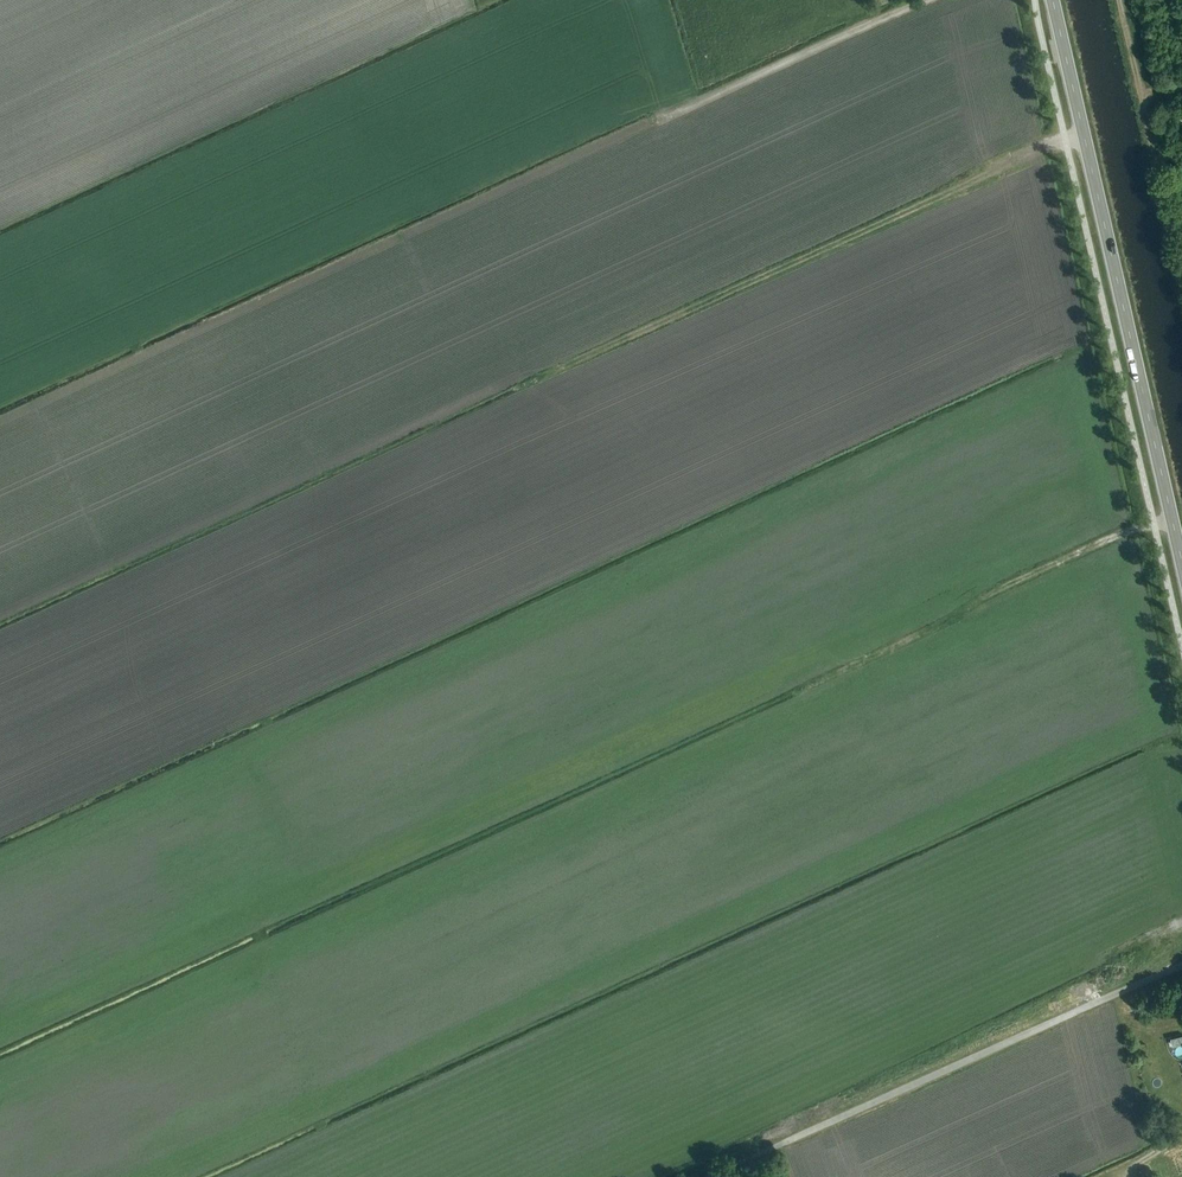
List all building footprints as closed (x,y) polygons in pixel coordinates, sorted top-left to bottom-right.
[(1160,1006),(1151,1009),(1154,1015),(1163,1011),(1160,1006)] [(1170,1038),(1172,1046),(1181,1043),(1181,1035),(1170,1038)]
